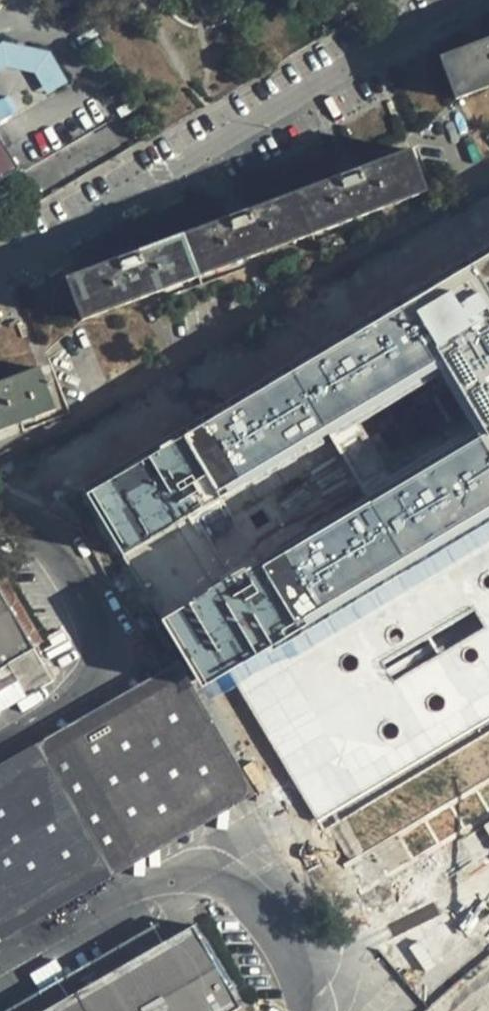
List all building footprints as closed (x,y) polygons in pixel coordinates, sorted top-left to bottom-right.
[(488,87),(488,37),(439,56),(455,100),(488,87)] [(51,91),(65,81),(47,52),(23,47),(0,43),(0,70),(4,68),(35,74),(47,93),(51,91)] [(16,112),(6,96),(0,99),(0,120),(16,112)] [(15,165),(0,139),(0,174),(15,165)] [(420,190),(405,148),(68,267),(80,317),(420,190)] [(82,488),(123,556),(443,366),(481,430),(160,619),(200,687),(230,670),(488,516),(488,247),(82,488)] [(0,381),(0,429),(51,410),(32,370),(0,381)] [(230,670),(318,818),(488,715),(488,516),(230,670)] [(0,598),(0,667),(30,649),(0,598)] [(0,767),(0,943),(113,879),(203,826),(145,725),(126,694),(36,746),(0,767)] [(488,855),(488,820),(442,847),(457,873),(488,855)] [(48,1010),(244,1010),(196,927),(48,1010)]
